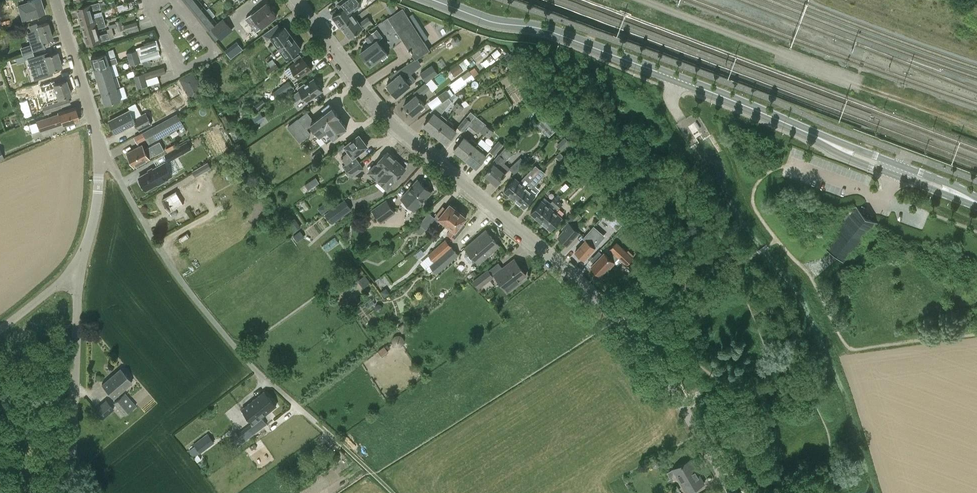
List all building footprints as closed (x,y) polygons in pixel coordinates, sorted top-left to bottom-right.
[(21,21),(30,18),(30,16),(44,11),(41,0),(27,0),(25,1),(25,0),(14,0),(21,21)] [(200,2),(199,0),(184,0),(192,9),(200,2)] [(338,20),(337,22),(339,25),(341,25),(342,26),(355,16),(353,12),(362,5),(362,0),(340,0),(336,3),(341,10),(334,15),(338,20)] [(93,13),(92,10),(101,8),(100,2),(91,4),(77,8),(80,17),(93,13)] [(200,2),(192,9),(198,17),(206,10),(200,2)] [(262,6),(261,5),(239,22),(250,36),(277,15),(267,2),(262,6)] [(390,13),(397,9),(393,2),(386,7),(390,13)] [(117,7),(113,8),(114,12),(127,8),(126,3),(117,6),(117,7)] [(197,17),(208,30),(218,22),(213,16),(215,15),(209,7),(206,10),(198,17),(197,17)] [(413,13),(408,16),(403,7),(382,21),(390,34),(397,30),(415,58),(430,49),(424,40),(429,37),(413,13)] [(82,26),(105,20),(102,11),(93,13),(80,17),(82,26)] [(355,16),(342,26),(343,27),(342,29),(344,32),(346,32),(350,37),(372,21),(368,16),(360,22),(355,16)] [(220,37),(232,27),(224,18),(212,27),(212,28),(209,30),(217,39),(220,37)] [(85,35),(99,32),(98,28),(107,26),(105,20),(82,26),(85,35)] [(126,31),(139,28),(137,21),(124,25),(126,31)] [(43,41),(43,40),(52,37),(48,22),(38,25),(37,22),(29,25),(30,30),(26,31),(31,44),(43,41)] [(272,36),(276,42),(269,47),(273,52),(293,37),(285,26),(282,28),(278,23),(263,34),(267,40),(272,36)] [(365,37),(370,45),(361,52),(370,65),(381,57),(383,59),(388,55),(378,40),(383,36),(377,28),(365,37)] [(99,32),(85,35),(87,45),(101,41),(111,38),(109,32),(100,35),(99,32)] [(451,41),(453,45),(458,44),(460,40),(458,36),(453,36),(451,41)] [(293,37),(273,52),(277,57),(284,52),(288,58),(301,48),(293,37)] [(45,47),(43,41),(31,44),(33,51),(45,47)] [(129,59),(150,52),(148,46),(127,53),(129,59)] [(497,49),(492,53),(495,58),(501,54),(497,49)] [(50,54),(49,50),(36,55),(38,62),(46,60),(49,71),(62,67),(57,52),(50,54)] [(150,52),(129,59),(131,65),(141,62),(151,58),(161,55),(159,50),(150,52)] [(114,57),(109,59),(107,53),(91,58),(95,69),(110,65),(115,63),(114,57)] [(290,66),(285,70),(293,81),(299,77),(312,68),(308,62),(308,60),(304,55),(290,66)] [(486,58),(482,62),(485,67),(490,63),(486,58)] [(276,63),(266,70),(270,76),(280,68),(276,63)] [(459,63),(450,69),(455,76),(464,69),(459,63)] [(432,64),(420,72),(426,81),(438,73),(432,64)] [(99,81),(114,76),(110,65),(95,69),(99,81)] [(164,66),(134,75),(136,82),(158,75),(166,72),(164,66)] [(398,71),(400,73),(387,84),(397,96),(410,84),(404,77),(409,73),(403,67),(398,71)] [(455,92),(475,78),(472,73),(469,70),(450,84),(452,88),(455,92)] [(511,74),(514,80),(520,76),(516,71),(511,74)] [(180,80),(189,97),(203,90),(193,73),(180,80)] [(102,92),(118,88),(114,76),(99,81),(102,92)] [(136,82),(138,88),(148,85),(146,78),(136,82)] [(322,90),(322,89),(322,87),(320,84),(318,84),(314,78),(305,84),(305,83),(298,88),(300,90),(292,95),(296,101),(304,96),(307,101),(322,90)] [(47,91),(55,88),(59,99),(71,95),(66,80),(56,83),(55,79),(44,83),(47,91)] [(277,98),(294,87),(289,81),(273,92),(277,98)] [(419,98),(426,92),(428,94),(432,90),(426,82),(414,92),(416,94),(404,104),(413,115),(425,104),(419,98)] [(118,88),(102,92),(106,104),(121,99),(118,88)] [(447,89),(438,95),(443,101),(450,97),(454,93),(450,88),(448,90),(447,89)] [(452,100),(450,97),(443,101),(434,108),(436,109),(424,124),(435,133),(448,118),(441,113),(452,100)] [(259,109),(266,103),(262,99),(255,104),(259,109)] [(50,111),(62,107),(60,100),(48,104),(43,106),(45,112),(50,110),(50,111)] [(466,100),(460,103),(455,109),(459,113),(465,107),(464,106),(470,103),(466,100)] [(322,109),(325,113),(311,124),(317,133),(318,132),(320,135),(327,143),(347,127),(338,116),(339,116),(329,103),(322,109)] [(543,114),(549,110),(544,103),(538,108),(543,114)] [(40,131),(62,124),(62,125),(79,119),(75,107),(58,112),(58,113),(36,120),(40,131)] [(137,122),(140,130),(152,124),(146,112),(134,118),(130,109),(109,120),(116,133),(137,122)] [(231,125),(223,110),(219,112),(227,127),(231,125)] [(182,111),(171,117),(161,122),(135,136),(138,142),(147,138),(150,143),(184,124),(180,117),(184,115),(182,111)] [(463,131),(468,124),(475,115),(476,115),(471,111),(467,116),(466,116),(458,126),(463,131)] [(468,124),(473,129),(481,119),(476,115),(475,115),(468,124)] [(545,115),(537,124),(550,135),(558,127),(545,115)] [(287,126),(300,142),(311,133),(307,128),(298,118),(287,126)] [(448,118),(435,133),(447,142),(456,130),(451,127),(454,123),(448,118)] [(485,134),(490,128),(486,124),(481,130),(485,134)] [(490,137),(495,131),(490,128),(485,134),(490,137)] [(346,163),(343,166),(347,171),(360,162),(356,156),(361,152),(361,150),(367,145),(366,144),(367,142),(365,140),(363,140),(359,135),(345,146),(349,151),(341,157),(346,163)] [(565,136),(557,144),(562,150),(570,141),(565,136)] [(465,158),(478,143),(472,137),(469,141),(464,137),(454,149),(465,158)] [(160,140),(145,148),(142,144),(134,148),(135,150),(128,153),(134,166),(150,158),(149,157),(165,149),(160,140)] [(490,151),(495,155),(504,145),(499,141),(490,151)] [(165,154),(169,162),(192,149),(188,142),(165,154)] [(478,143),(465,158),(477,167),(489,152),(478,143)] [(504,162),(513,152),(506,146),(500,153),(499,153),(487,167),(489,169),(485,174),(497,183),(510,168),(504,162)] [(320,150),(312,156),(316,161),(324,154),(320,150)] [(376,164),(375,163),(367,172),(377,180),(378,179),(396,160),(387,151),(376,164)] [(560,151),(556,155),(561,161),(565,156),(560,151)] [(510,168),(515,173),(529,159),(528,157),(526,155),(522,158),(521,157),(510,168)] [(387,189),(394,181),(406,168),(396,160),(378,179),(377,180),(387,189)] [(212,167),(208,162),(192,171),(196,177),(212,167)] [(351,177),(365,168),(360,162),(347,171),(351,177)] [(168,177),(172,175),(165,163),(139,177),(140,180),(139,181),(143,188),(145,187),(146,190),(158,183),(158,184),(169,179),(168,177)] [(504,190),(506,191),(506,193),(508,195),(510,194),(514,198),(525,185),(534,175),(541,168),(540,169),(536,164),(524,176),(520,181),(515,177),(504,190)] [(514,198),(520,203),(519,204),(522,207),(524,206),(525,207),(536,194),(530,189),(533,185),(535,186),(546,173),(541,168),(534,175),(525,185),(514,198)] [(581,178),(585,182),(591,177),(587,173),(581,178)] [(316,177),(305,184),(309,189),(320,182),(316,177)] [(199,178),(177,191),(163,199),(170,212),(177,208),(179,211),(186,207),(184,202),(206,189),(199,178)] [(401,197),(415,210),(431,191),(418,179),(401,197)] [(531,212),(532,214),(532,215),(535,217),(536,217),(541,221),(559,200),(555,196),(548,205),(542,200),(531,212)] [(333,223),(353,208),(345,198),(325,213),(333,223)] [(559,200),(541,221),(546,225),(546,227),(548,229),(550,228),(551,230),(562,217),(555,211),(563,203),(559,200)] [(372,209),(381,223),(387,219),(389,217),(379,204),(372,209)] [(452,205),(450,204),(447,208),(443,205),(436,214),(436,215),(435,217),(429,212),(419,223),(426,229),(433,221),(438,225),(442,220),(447,224),(458,210),(457,210),(458,209),(453,204),(452,205)] [(825,248),(844,264),(877,222),(857,207),(825,248)] [(612,208),(605,215),(614,225),(621,217),(612,208)] [(458,210),(447,224),(451,227),(447,233),(455,239),(467,224),(463,221),(466,217),(465,216),(466,215),(460,210),(459,211),(458,210)] [(572,225),(582,216),(578,211),(567,221),(568,222),(562,228),(564,230),(558,236),(567,244),(579,231),(572,225)] [(295,217),(289,222),(295,231),(301,227),(295,217)] [(298,241),(305,236),(301,230),(294,236),(298,241)] [(468,250),(465,253),(465,256),(470,262),(473,262),(476,260),(478,263),(499,245),(486,230),(465,247),(468,250)] [(585,239),(586,239),(575,251),(584,259),(595,247),(591,244),(596,239),(590,234),(585,239)] [(446,239),(428,254),(434,261),(452,246),(446,239)] [(597,270),(601,274),(609,266),(610,267),(615,263),(614,262),(619,257),(627,264),(634,257),(617,241),(610,248),(613,252),(609,257),(605,252),(592,265),(593,267),(592,267),(596,271),(597,270)] [(430,272),(433,269),(437,273),(459,254),(452,246),(434,261),(426,268),(430,272)] [(639,253),(632,261),(637,266),(644,258),(639,253)] [(494,273),(508,291),(521,281),(520,279),(526,274),(514,258),(494,273)] [(488,268),(473,280),(479,288),(494,277),(488,268)] [(371,282),(365,274),(358,280),(363,288),(371,282)] [(385,346),(383,347),(379,351),(383,356),(389,351),(385,346)] [(102,384),(114,398),(132,382),(120,368),(102,384)] [(238,434),(236,431),(231,436),(238,446),(266,423),(262,417),(276,406),(264,391),(242,408),(254,423),(252,425),(251,424),(238,434)] [(114,403),(125,415),(136,406),(125,393),(114,403)] [(102,419),(108,414),(100,405),(95,409),(95,410),(102,419)] [(201,453),(215,442),(208,433),(194,443),(195,445),(189,450),(194,456),(198,461),(202,458),(198,454),(200,452),(201,453)] [(673,468),(687,492),(704,483),(690,459),(673,468)]
